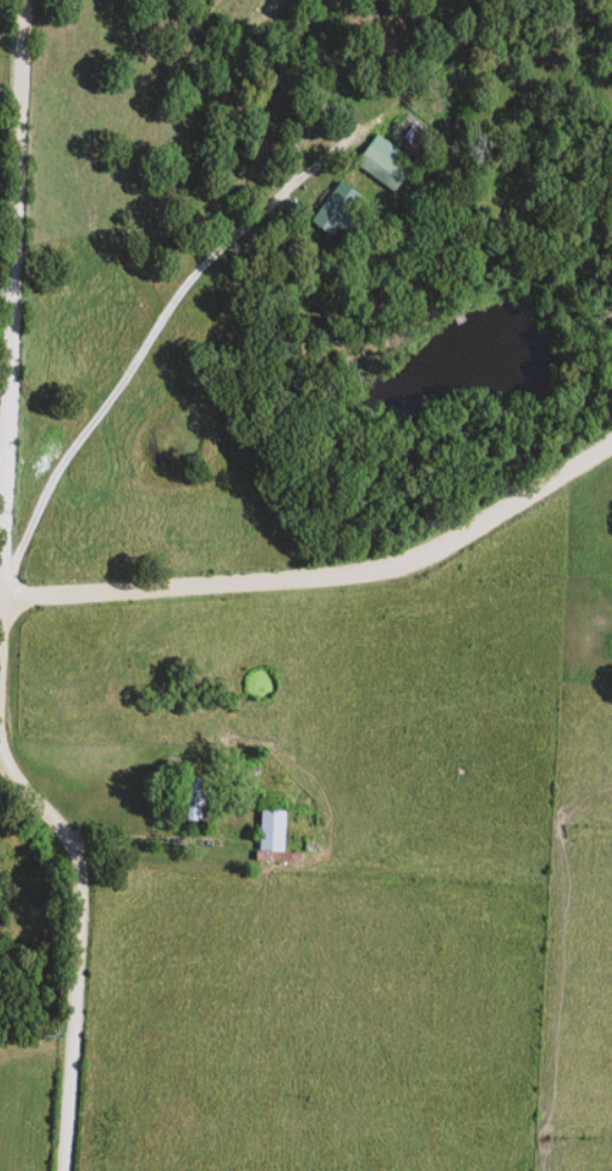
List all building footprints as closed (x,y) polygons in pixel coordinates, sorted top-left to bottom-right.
[(399,144),(423,137),(417,118),(393,125),(399,144)] [(403,173),(391,165),(399,153),(369,134),(349,166),(391,192),(403,173)] [(201,780),(181,780),(181,822),(201,822),(201,780)] [(279,811),(253,811),(253,852),(279,852),(279,811)]
